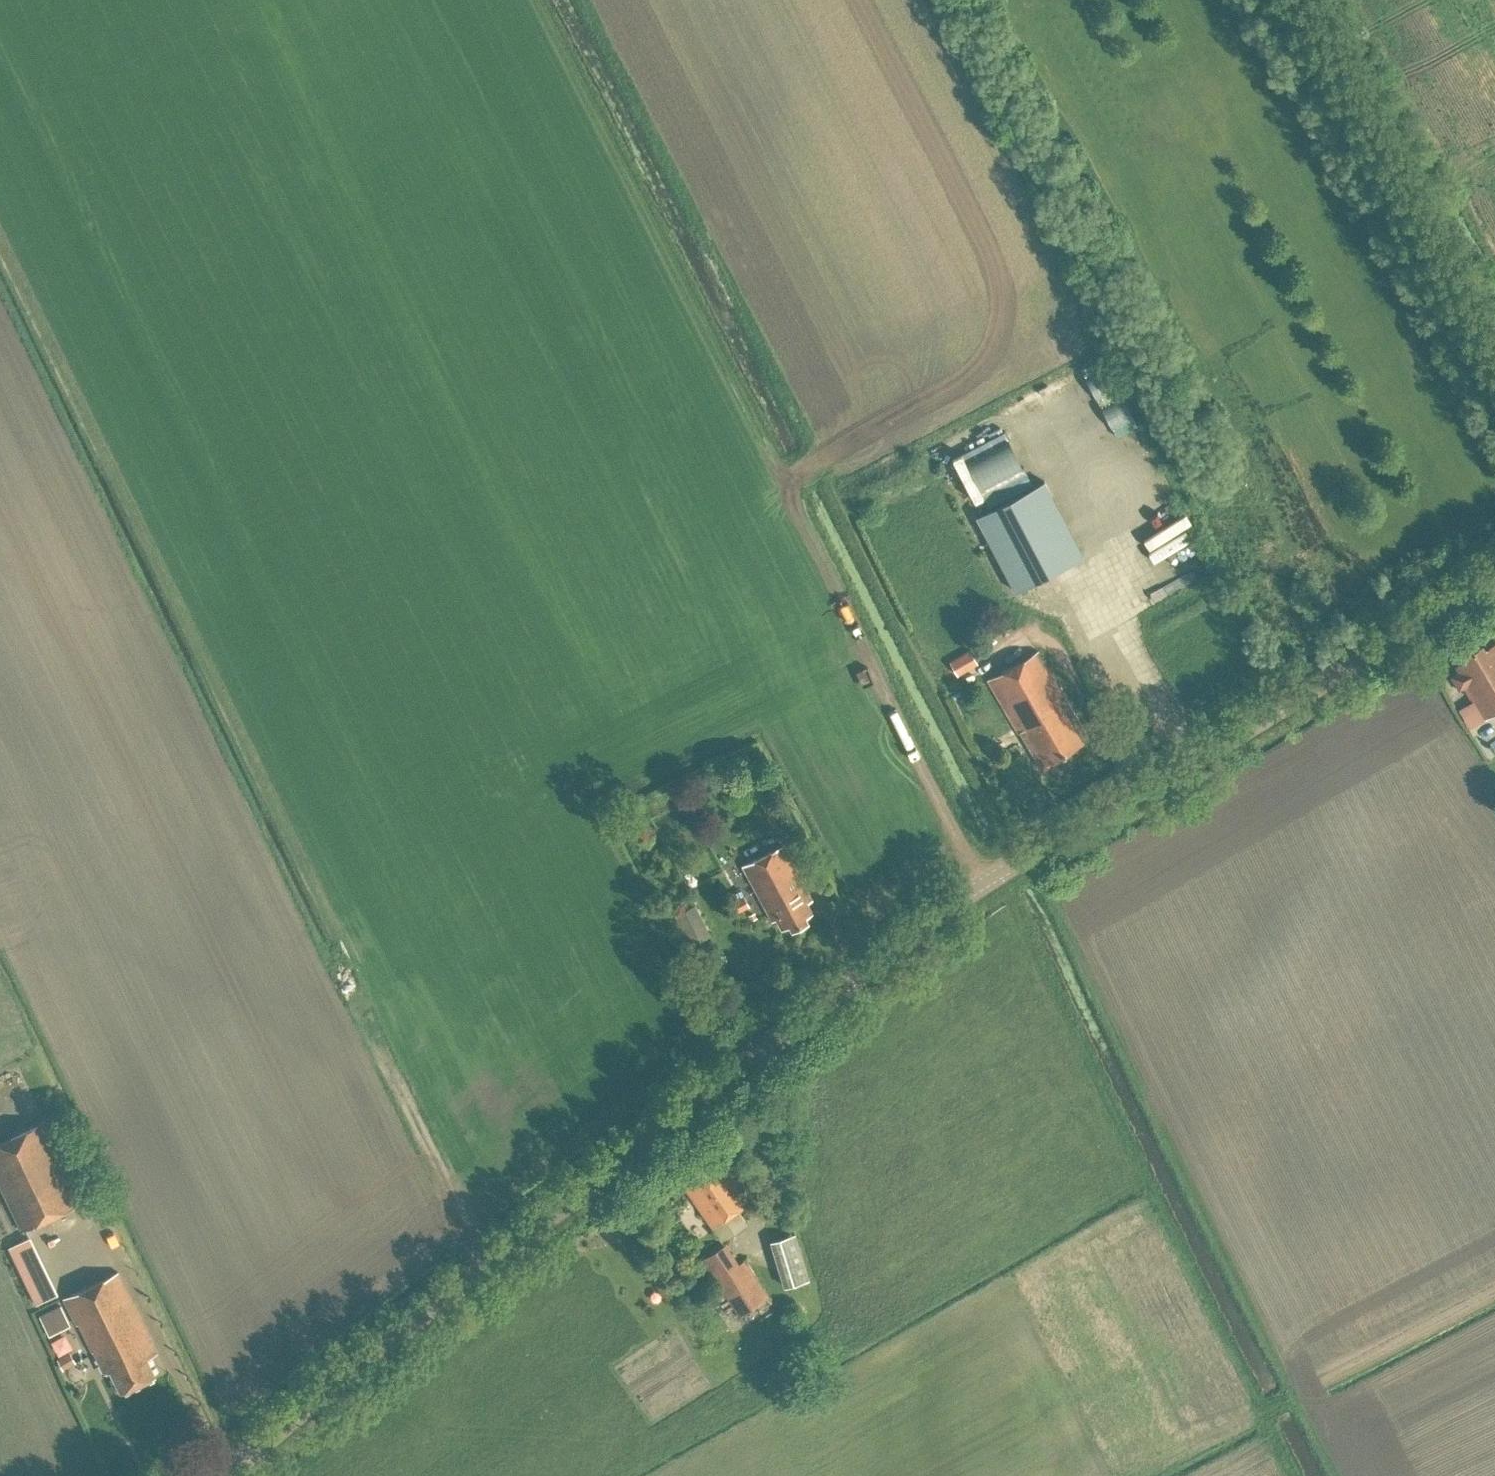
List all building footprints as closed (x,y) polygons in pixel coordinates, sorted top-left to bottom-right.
[(1105,362),(1085,371),(1100,402),(1119,393),(1105,362)] [(1116,435),(1138,425),(1127,399),(1117,403),(1114,398),(1102,403),(1116,435)] [(1006,430),(954,455),(973,494),(1025,470),(1006,430)] [(1019,452),(1021,460),(1048,454),(1046,446),(1019,452)] [(983,490),(988,503),(1031,485),(1026,472),(983,490)] [(1083,556),(1044,480),(976,516),(1016,591),(1083,556)] [(1451,676),(1459,690),(1464,687),(1483,720),(1494,713),(1494,643),(1485,649),(1482,645),(1465,655),(1467,659),(1456,666),(1460,672),(1451,676)] [(969,649),(949,661),(958,675),(978,663),(969,649)] [(1057,756),(1089,738),(1038,650),(988,679),(1019,733),(1021,732),(1040,764),(1043,769),(1060,760),(1057,756)] [(813,912),(807,902),(812,899),(784,845),(744,866),(773,920),(777,918),(782,929),(790,924),(793,929),(809,921),(806,916),(813,912)] [(711,935),(696,903),(675,913),(690,945),(711,935)] [(0,1142),(0,1187),(21,1230),(83,1200),(45,1120),(0,1142)] [(680,1175),(687,1184),(684,1186),(713,1227),(751,1201),(720,1155),(709,1162),(706,1157),(680,1175)] [(796,1232),(770,1241),(784,1287),(810,1279),(796,1232)] [(30,1235),(8,1246),(37,1304),(59,1293),(30,1235)] [(701,1259),(739,1316),(770,1295),(745,1259),(739,1263),(726,1243),(701,1259)] [(148,1358),(158,1353),(118,1272),(64,1298),(89,1350),(91,1349),(95,1358),(97,1357),(105,1373),(111,1370),(122,1392),(156,1375),(148,1358)] [(61,1303),(40,1313),(49,1334),(71,1324),(61,1303)] [(69,1352),(57,1359),(63,1370),(76,1363),(69,1352)]
